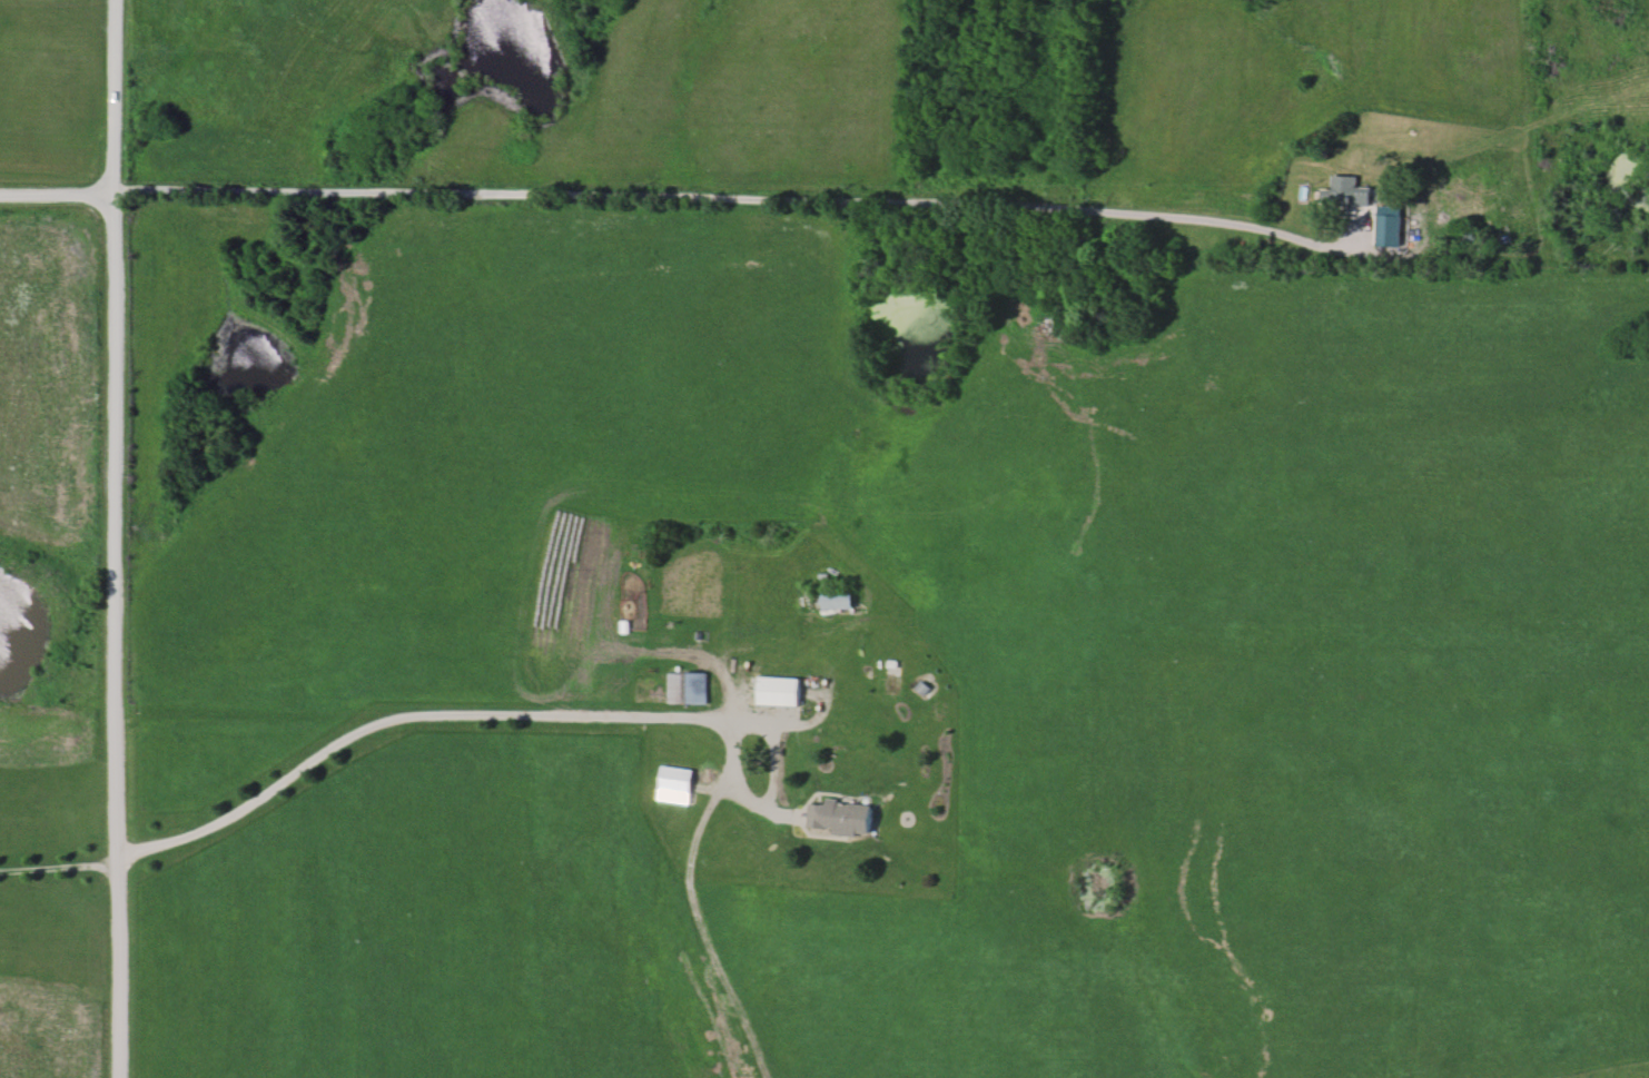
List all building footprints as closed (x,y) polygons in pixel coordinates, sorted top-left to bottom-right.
[(1320,189),(1319,204),(1369,205),(1369,187),(1355,187),(1356,176),(1331,175),(1330,189),(1320,189)] [(851,593),(820,594),(821,610),(851,609),(851,593)] [(667,704),(707,704),(706,672),(666,673),(667,704)] [(797,705),(797,677),(756,677),(756,705),(797,705)] [(691,770),(660,766),(655,800),(685,804),(691,770)] [(870,804),(821,799),(821,802),(809,801),(806,831),(866,836),(870,804)]
